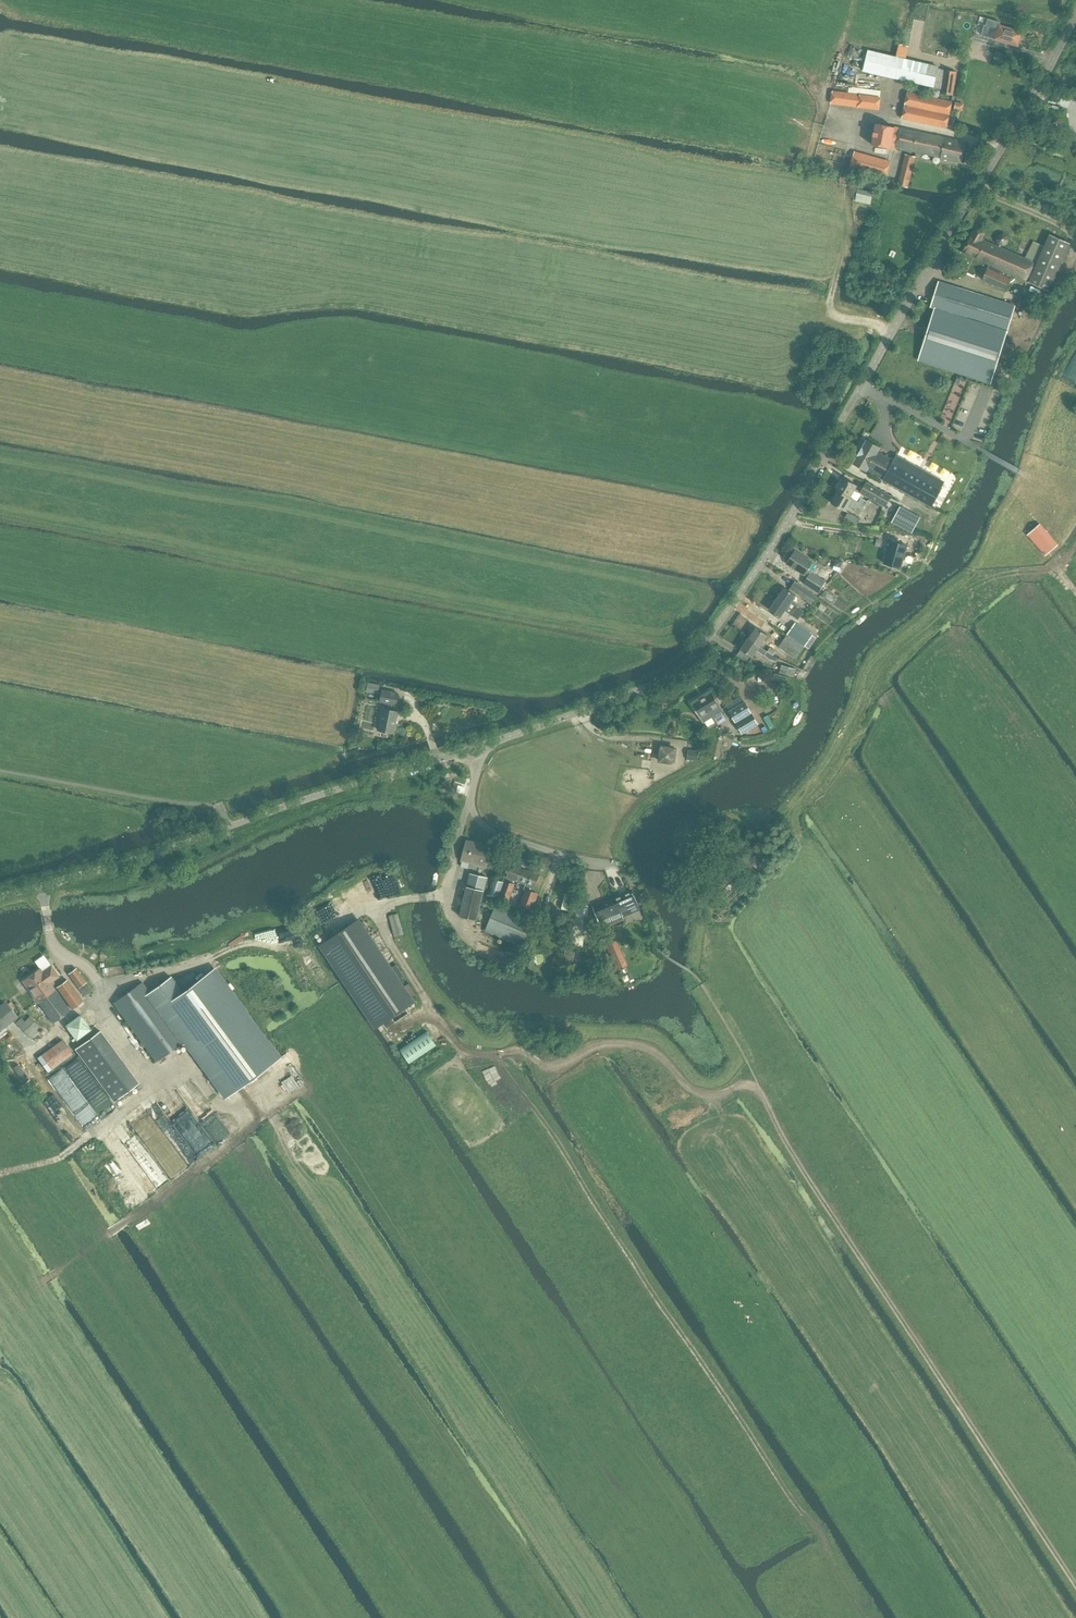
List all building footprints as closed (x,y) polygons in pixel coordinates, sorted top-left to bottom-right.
[(983,25),(980,34),(987,36),(1017,46),(1021,32),(999,25),(1000,22),(988,19),(986,26),(983,25)] [(895,56),(895,57),(902,59),(906,46),(898,44),(896,50),(895,56)] [(933,87),(938,68),(925,64),(902,59),(895,57),(869,50),(864,70),(933,87)] [(926,59),(925,64),(938,68),(939,62),(926,59)] [(945,70),(941,94),(950,96),(954,72),(945,70)] [(832,92),(830,106),(878,112),(880,98),(832,92)] [(945,128),(951,102),(908,92),(902,119),(945,128)] [(875,124),(871,145),(890,148),(896,150),(896,148),(895,147),(899,128),(894,127),(875,124)] [(899,128),(895,147),(896,148),(962,163),(966,143),(899,128)] [(855,151),(849,171),(885,181),(890,162),(855,151)] [(907,188),(915,158),(905,155),(897,186),(907,188)] [(857,190),(855,202),(869,205),(871,193),(857,190)] [(975,230),(961,253),(988,265),(982,281),(1004,291),(1010,279),(1009,279),(1011,275),(1049,292),(1070,244),(1048,234),(1043,246),(1032,242),(1024,259),(982,240),(985,234),(975,230)] [(997,235),(996,240),(997,244),(1002,246),(1006,244),(1008,240),(1006,236),(1002,234),(997,235)] [(943,312),(965,319),(966,316),(1007,329),(1014,306),(938,283),(931,308),(935,309),(943,312)] [(1007,331),(965,319),(943,312),(935,309),(919,361),(991,383),(1007,331)] [(866,441),(853,463),(866,471),(867,470),(931,505),(944,482),(899,456),(896,462),(894,461),(877,452),(879,448),(866,441)] [(842,477),(835,489),(849,497),(856,485),(842,477)] [(866,482),(860,493),(885,507),(887,504),(891,497),(866,482)] [(837,491),(830,503),(844,510),(847,505),(854,509),(855,507),(861,510),(863,507),(865,505),(858,501),(858,502),(852,498),(849,497),(835,489),(837,491)] [(900,507),(892,522),(911,533),(920,517),(900,507)] [(855,523),(858,518),(847,511),(844,517),(855,523)] [(1039,525),(1027,535),(1040,550),(1044,555),(1057,544),(1053,540),(1039,525)] [(885,561),(884,562),(900,566),(907,544),(891,539),(885,561)] [(795,550),(786,563),(808,577),(804,584),(818,593),(825,582),(811,573),(811,572),(807,570),(813,562),(795,550)] [(794,581),(789,588),(803,598),(811,603),(816,597),(808,591),(794,581)] [(783,586),(775,598),(800,616),(804,611),(790,601),(795,594),(783,586)] [(800,616),(775,598),(768,608),(780,616),(784,611),(797,620),(800,616)] [(795,622),(787,634),(804,647),(813,635),(795,622)] [(755,627),(747,638),(759,646),(767,635),(755,627)] [(786,635),(778,647),(795,659),(803,647),(786,635)] [(747,638),(740,649),(752,657),(756,650),(770,659),(773,655),(766,651),(759,646),(747,638)] [(775,652),(769,647),(766,651),(773,655),(775,652)] [(780,665),(778,672),(794,677),(796,669),(780,665)] [(380,694),(382,685),(371,682),(368,691),(380,694)] [(396,704),(398,693),(382,690),(380,701),(384,702),(378,730),(393,733),(398,711),(390,710),(392,703),(396,704)] [(712,692),(691,705),(702,723),(703,722),(706,728),(716,722),(715,719),(712,716),(722,710),(723,709),(712,692)] [(742,734),(757,724),(744,702),(728,711),(742,734)] [(658,746),(655,763),(672,765),(675,748),(658,746)] [(688,750),(686,760),(697,761),(698,751),(688,750)] [(485,867),(491,847),(467,841),(461,861),(485,867)] [(744,854),(736,863),(747,872),(753,865),(755,863),(744,854)] [(503,882),(498,897),(510,900),(517,881),(525,884),(523,889),(524,890),(520,904),(533,909),(538,893),(532,891),(534,887),(539,875),(508,864),(503,882)] [(467,886),(460,916),(477,920),(484,890),(483,890),(486,877),(470,874),(467,887),(467,886)] [(493,880),(489,894),(498,897),(503,882),(493,880)] [(631,891),(614,898),(619,912),(636,905),(637,905),(631,891)] [(614,898),(593,907),(599,921),(602,929),(623,920),(622,918),(619,912),(614,898)] [(584,929),(587,906),(576,905),(573,927),(584,929)] [(525,947),(535,923),(495,907),(485,931),(525,947)] [(398,915),(389,917),(394,938),(403,935),(398,915)] [(358,919),(322,943),(375,1026),(412,1002),(358,919)] [(627,966),(616,941),(606,945),(617,970),(627,966)] [(565,950),(562,963),(571,965),(574,952),(565,950)] [(57,976),(50,965),(41,972),(38,968),(21,981),(51,1022),(69,1010),(49,982),(57,976)] [(83,995),(91,989),(75,968),(67,973),(83,995)] [(170,976),(151,990),(187,1040),(227,1096),(279,1058),(214,968),(181,992),(170,976)] [(71,1008),(81,1000),(66,979),(56,986),(71,1008)] [(156,1063),(187,1040),(151,990),(144,981),(113,1004),(156,1063)] [(18,1017),(12,1010),(8,1005),(5,1001),(0,1005),(0,1030),(18,1017)] [(21,1017),(15,1023),(21,1029),(31,1039),(41,1029),(29,1017),(25,1021),(21,1017)] [(139,1082),(100,1030),(74,1049),(113,1101),(139,1082)] [(427,1031),(400,1049),(409,1064),(436,1045),(427,1031)] [(40,1055),(36,1058),(47,1072),(50,1069),(71,1054),(61,1040),(40,1055)]
